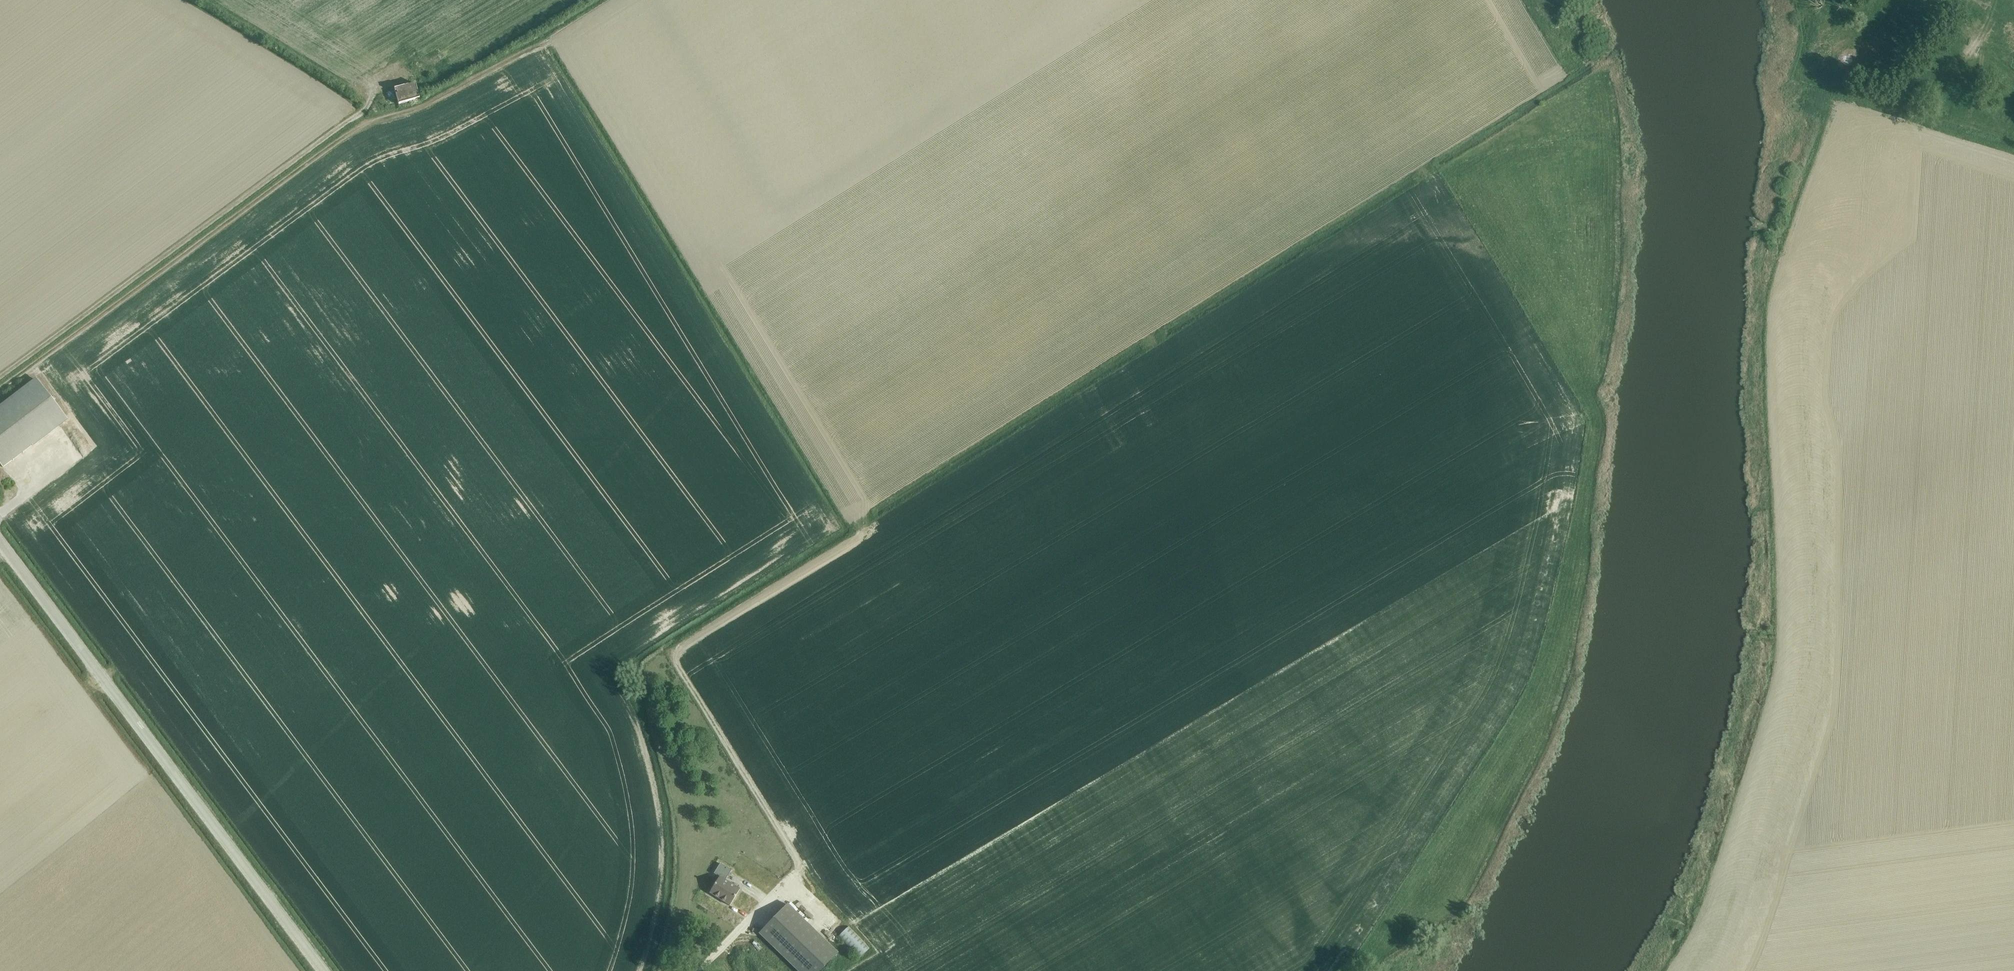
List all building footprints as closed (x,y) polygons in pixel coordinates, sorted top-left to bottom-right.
[(388,101),(390,108),(419,100),(415,85),(386,93),(386,96),(383,97),(384,102),(388,101)] [(66,419),(37,381),(0,408),(0,464),(2,468),(66,419)] [(719,877),(709,894),(730,907),(740,890),(725,881),(731,871),(720,865),(714,874),(719,877)] [(787,904),(759,934),(797,970),(821,970),(838,954),(787,904)] [(837,937),(858,959),(869,948),(849,926),(837,937)]
